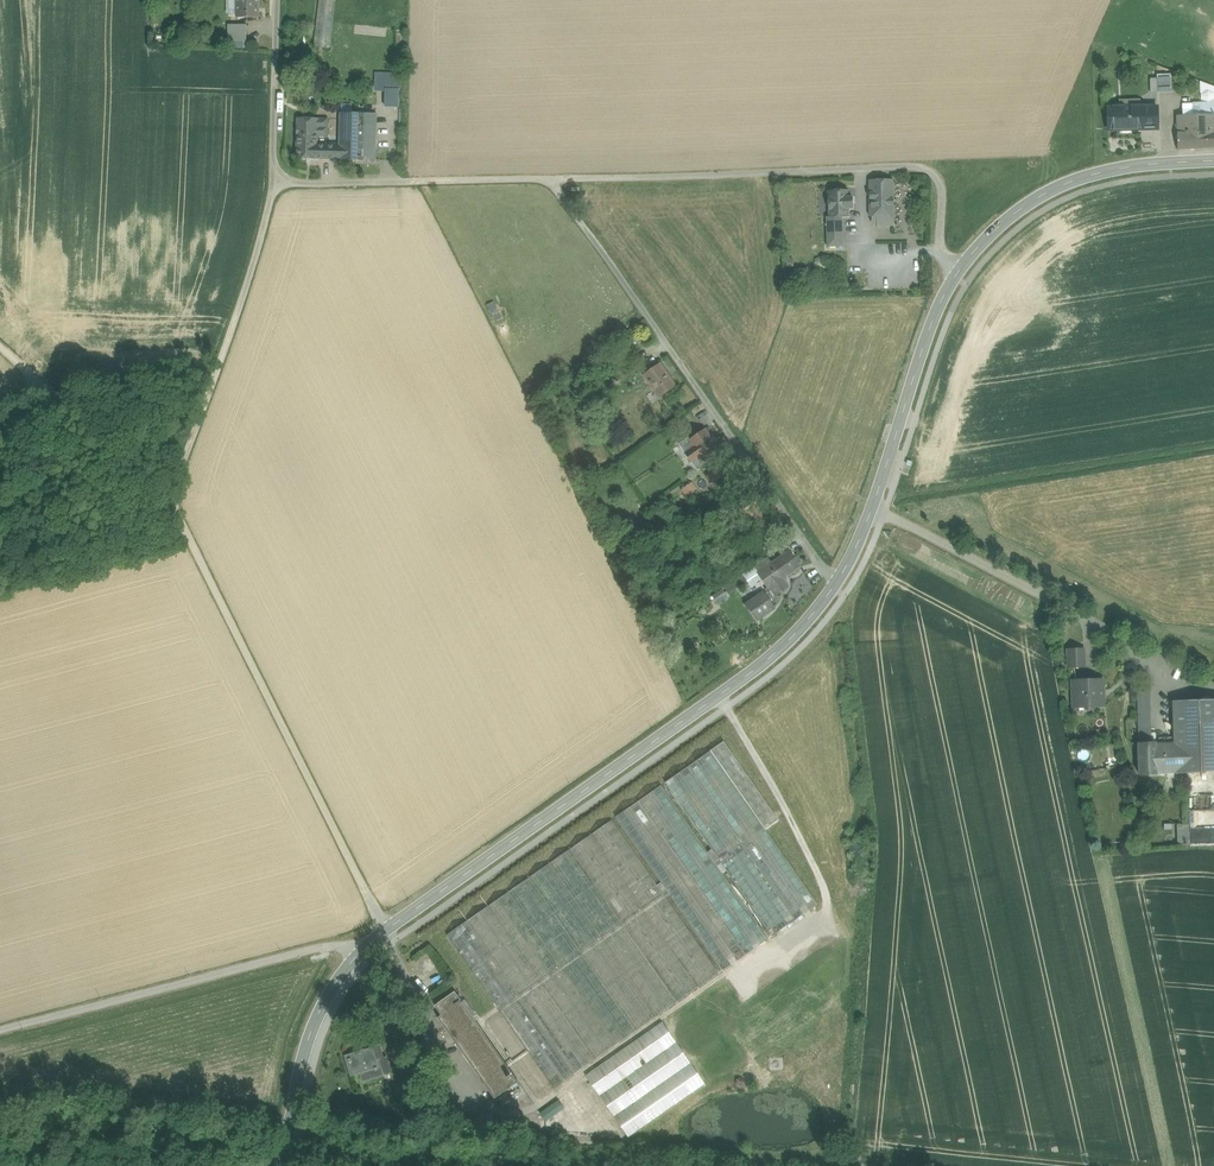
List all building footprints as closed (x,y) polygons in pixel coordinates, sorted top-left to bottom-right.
[(237,0),(228,0),(228,18),(238,18),(237,0)] [(258,18),(258,0),(237,0),(238,18),(258,18)] [(247,25),(228,25),(228,42),(246,42),(247,25)] [(399,74),(375,74),(375,86),(399,86),(399,74)] [(1172,78),(1157,78),(1157,93),(1172,93),(1172,78)] [(1140,107),(1141,129),(1158,128),(1158,102),(1140,103),(1140,107)] [(1213,114),(1213,102),(1192,103),(1193,115),(1213,114)] [(1108,130),(1141,129),(1140,107),(1107,108),(1108,130)] [(340,151),(339,160),(363,160),(364,124),(364,113),(340,113),(340,151)] [(1193,115),(1177,116),(1178,150),(1213,149),(1213,114),(1193,115)] [(297,143),(318,144),(318,139),(319,118),(297,118),(297,143)] [(327,119),(319,118),(318,139),(327,140),(327,119)] [(377,124),(364,124),(363,160),(376,161),(377,124)] [(297,143),(296,159),(318,159),(318,148),(318,144),(297,143)] [(335,149),(318,148),(318,159),(339,160),(340,151),(335,151),(335,149)] [(893,180),(869,180),(870,217),(872,217),(877,217),(877,224),(877,226),(894,226),(893,180)] [(842,217),(849,217),(849,209),(853,209),(852,197),(848,197),(848,190),(828,191),(829,217),(829,218),(842,217)] [(829,218),(829,217),(826,217),(827,247),(843,246),(842,217),(829,218)] [(794,270),(795,277),(809,275),(808,268),(794,270)] [(633,374),(623,359),(611,367),(621,382),(633,374)] [(683,389),(666,362),(646,375),(663,402),(683,389)] [(708,428),(702,422),(692,430),(698,437),(690,443),(695,448),(687,454),(697,467),(705,460),(708,464),(728,448),(710,426),(708,428)] [(741,480),(730,464),(709,479),(719,494),(741,480)] [(808,568),(795,550),(779,561),(776,557),(758,570),(772,588),(749,605),(762,622),(786,604),(782,598),(796,589),(790,581),(808,568)] [(1084,650),(1068,650),(1068,667),(1085,667),(1084,650)] [(1102,680),(1073,681),(1074,708),(1084,707),(1086,710),(1091,710),(1093,707),(1103,707),(1102,680)] [(1149,687),(1138,688),(1138,724),(1150,723),(1149,687)] [(1174,702),(1176,744),(1177,772),(1177,773),(1213,772),(1213,700),(1174,702)] [(1150,723),(1138,724),(1139,744),(1150,744),(1150,723)] [(727,743),(451,937),(558,1089),(824,902),(772,829),(782,822),(727,743)] [(1156,743),(1150,744),(1139,744),(1139,774),(1157,774),(1157,773),(1156,744),(1156,743)] [(1177,772),(1176,744),(1156,744),(1157,773),(1177,772)] [(1211,808),(1211,810),(1190,810),(1190,824),(1177,824),(1177,844),(1213,843),(1213,808),(1211,808)] [(523,1085),(458,993),(434,1010),(499,1102),(523,1085)] [(663,1019),(582,1074),(627,1138),(707,1082),(663,1019)] [(378,1047),(347,1054),(352,1078),(365,1075),(367,1083),(391,1077),(386,1059),(381,1060),(378,1047)] [(550,1128),(569,1114),(557,1099),(539,1113),(550,1128)]
